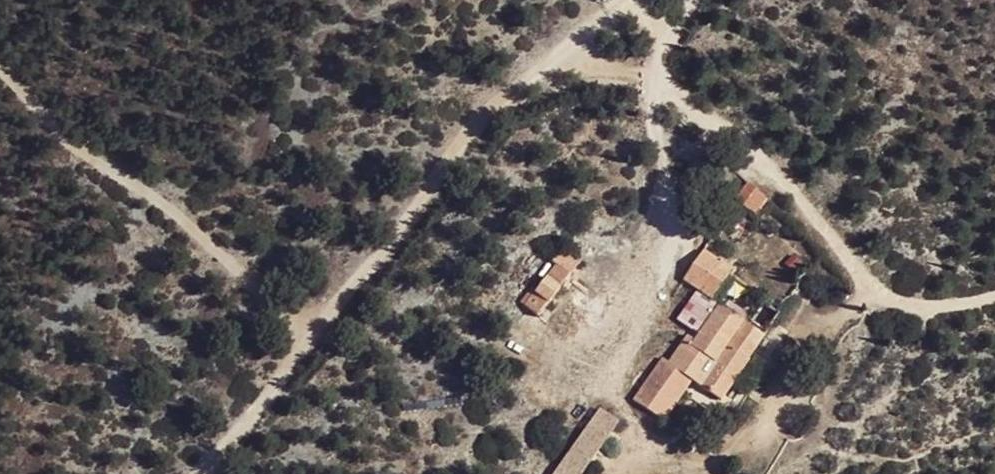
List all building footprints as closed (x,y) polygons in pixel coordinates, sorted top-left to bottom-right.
[(733,200),(756,215),(766,200),(746,181),(733,200)] [(521,301),(539,315),(581,263),(562,248),(552,262),(556,265),(534,293),(530,290),(521,301)] [(632,400),(662,421),(679,396),(690,381),(719,401),(765,336),(711,299),(732,270),(703,249),(681,280),(696,291),(676,320),(696,334),(692,340),(685,335),(666,362),(661,359),(632,400)] [(620,423),(600,409),(554,473),(585,473),(620,423)]
